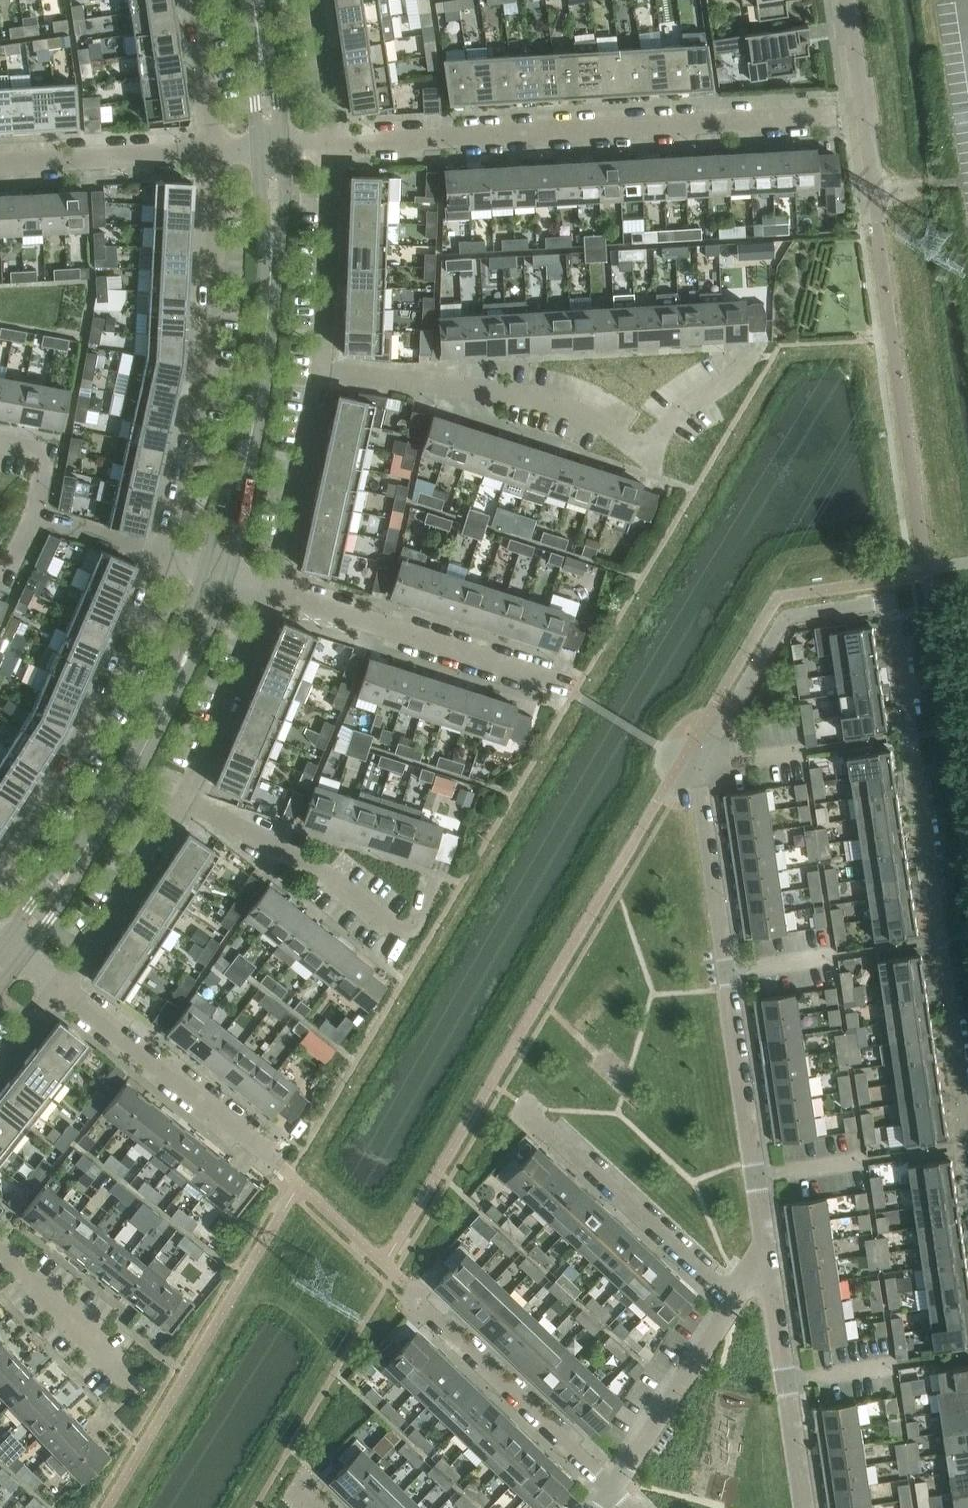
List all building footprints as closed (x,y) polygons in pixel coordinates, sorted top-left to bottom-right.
[(131,12),(173,6),(172,0),(129,0),(131,12)] [(335,4),(337,18),(340,18),(341,25),(381,19),(391,18),(388,0),(362,0),(335,4)] [(419,13),(430,12),(429,0),(417,0),(419,13)] [(458,0),(456,0),(446,1),(447,12),(459,10),(458,0)] [(459,10),(471,8),(470,0),(458,0),(459,10)] [(742,6),(756,4),(758,21),(788,16),(785,0),(741,0),(742,6)] [(71,7),(73,21),(84,19),(82,5),(71,7)] [(173,6),(131,12),(134,34),(174,28),(173,20),(175,20),(173,6)] [(430,12),(419,13),(421,27),(432,26),(430,12)] [(381,19),(341,25),(342,32),(339,32),(341,47),(384,41),(394,39),(391,18),(381,19)] [(84,19),(73,21),(75,35),(86,34),(84,19)] [(53,22),(54,32),(69,30),(67,20),(53,22)] [(38,24),(24,26),(25,36),(39,34),(38,24)] [(807,27),(807,25),(711,39),(714,58),(715,58),(715,54),(734,51),(735,55),(749,53),(750,62),(764,60),(766,77),(796,73),(793,56),(808,54),(806,40),(808,40),(808,39),(798,40),(796,28),(807,27)] [(25,36),(24,26),(9,28),(11,38),(25,36)] [(174,28),(134,34),(137,55),(180,49),(178,34),(175,35),(174,28)] [(61,37),(47,39),(48,49),(63,47),(61,37)] [(48,49),(47,39),(33,41),(34,51),(48,49)] [(596,39),(573,42),(575,52),(581,96),(594,95),(594,91),(603,91),(597,51),(596,39)] [(384,41),(341,47),(343,61),(346,61),(347,68),(387,62),(384,41)] [(424,42),(426,56),(437,55),(435,41),(424,42)] [(19,43),(4,45),(6,55),(20,53),(19,43)] [(706,44),(683,46),(689,86),(698,85),(699,93),(713,92),(706,44)] [(683,46),(662,47),(668,91),(681,90),(680,86),(689,86),(683,46)] [(662,47),(640,48),(646,88),(655,88),(655,92),(668,91),(662,47)] [(77,50),(80,64),(91,62),(89,48),(77,50)] [(486,48),(465,49),(467,59),(466,59),(472,99),(481,98),(482,102),(494,101),(488,58),(486,48)] [(640,48),(619,50),(625,93),(638,93),(637,89),(646,88),(640,48)] [(180,49),(137,55),(140,77),(180,71),(179,64),(182,63),(180,49)] [(597,51),(603,91),(612,90),(612,94),(625,93),(619,50),(597,51)] [(575,52),(553,54),(559,93),(568,93),(568,97),(581,96),(575,52)] [(553,54),(531,55),(538,99),(550,98),(550,94),(559,93),(553,54)] [(437,55),(426,56),(428,71),(439,69),(437,55)] [(531,55),(510,56),(515,96),(524,96),(525,99),(538,99),(531,55)] [(510,56),(488,58),(494,101),(507,100),(507,97),(515,96),(510,56)] [(472,99),(466,59),(444,60),(451,108),(465,107),(463,99),(472,99)] [(91,62),(80,64),(82,78),(93,77),(91,62)] [(387,62),(347,68),(348,75),(345,76),(347,90),(390,83),(387,62)] [(180,71),(140,77),(143,98),(186,92),(184,78),(181,78),(180,71)] [(390,83),(347,90),(351,112),(394,106),(390,83)] [(76,84),(53,85),(56,128),(63,128),(63,134),(79,133),(76,84)] [(53,85),(32,86),(34,127),(39,126),(39,129),(56,128),(53,85)] [(32,86),(10,87),(13,131),(29,130),(29,127),(34,127),(32,86)] [(0,88),(0,132),(13,131),(10,87),(0,88)] [(422,88),(424,113),(441,112),(439,87),(422,88)] [(186,92),(143,98),(147,120),(189,114),(186,92)] [(83,98),(83,107),(100,106),(99,97),(83,98)] [(100,106),(83,107),(85,132),(101,132),(100,106)] [(816,150),(792,151),(794,188),(817,187),(817,182),(823,182),(823,183),(836,182),(835,182),(835,180),(836,177),(837,174),(837,172),(837,170),(837,168),(837,166),(836,164),(836,162),(835,160),(834,157),(834,155),(835,155),(819,155),(819,157),(815,157),(815,151),(816,151),(816,150)] [(792,151),(771,153),(773,189),(794,188),(792,151)] [(771,153),(749,154),(751,191),(773,189),(771,153)] [(749,154),(727,155),(729,192),(751,191),(749,154)] [(727,155),(705,156),(707,193),(729,192),(727,155)] [(705,156),(684,157),(686,194),(707,193),(705,156)] [(684,157),(662,159),(664,196),(686,194),(684,157)] [(662,159),(641,160),(643,197),(664,196),(662,159)] [(641,160),(619,161),(621,198),(643,197),(641,160)] [(619,161),(597,162),(599,199),(621,198),(619,161)] [(597,162),(575,164),(577,201),(599,199),(597,162)] [(575,164),(554,165),(556,202),(577,201),(575,164)] [(554,165),(532,166),(534,203),(556,202),(554,165)] [(532,166),(511,167),(513,204),(534,203),(532,166)] [(511,167),(489,169),(491,205),(513,204),(511,167)] [(489,169),(468,170),(470,207),(491,205),(489,169)] [(445,172),(447,207),(444,207),(445,220),(470,219),(470,207),(468,170),(444,171),(444,172),(445,172)] [(425,197),(438,197),(439,173),(426,172),(425,197)] [(352,175),(351,199),(388,200),(389,178),(353,177),(353,175),(352,175)] [(155,182),(154,204),(191,206),(192,182),(191,182),(191,184),(155,182)] [(91,191),(93,216),(105,215),(104,191),(91,191)] [(86,192),(62,193),(64,230),(87,229),(85,193),(86,193),(86,192)] [(62,193),(41,194),(43,231),(64,230),(62,193)] [(41,194),(19,196),(21,232),(43,231),(41,194)] [(0,197),(0,233),(21,232),(19,196),(0,197)] [(842,198),(828,199),(829,213),(843,212),(843,210),(842,198)] [(351,199),(350,221),(387,222),(388,200),(351,199)] [(154,204),(153,226),(190,228),(191,206),(154,204)] [(426,211),(426,224),(437,225),(437,212),(426,211)] [(105,215),(93,216),(93,227),(106,226),(105,215)] [(350,221),(349,242),(386,244),(387,222),(350,221)] [(788,223),(775,224),(776,235),(789,234),(788,223)] [(437,225),(426,224),(425,237),(436,238),(437,225)] [(776,235),(775,224),(762,225),(762,236),(776,235)] [(153,226),(152,248),(189,249),(190,228),(153,226)] [(745,226),(731,227),(732,238),(745,237),(745,226)] [(732,238),(731,227),(718,227),(719,238),(732,238)] [(701,228),(688,229),(688,240),(702,239),(701,228)] [(688,240),(688,229),(675,230),(675,241),(688,240)] [(657,231),(644,232),(645,243),(658,242),(657,231)] [(93,233),(94,246),(105,245),(104,232),(93,233)] [(645,243),(644,232),(631,232),(632,243),(645,243)] [(583,236),(584,249),(595,248),(594,235),(583,236)] [(605,235),(594,235),(595,248),(606,248),(605,235)] [(571,236),(558,237),(558,248),(572,247),(571,236)] [(558,248),(558,237),(545,237),(545,248),(558,248)] [(528,238),(514,239),(515,250),(528,249),(528,238)] [(515,250),(514,239),(501,240),(502,251),(515,250)] [(472,253),(472,241),(458,242),(459,253),(472,253)] [(485,241),(472,241),(472,253),(485,252),(485,241)] [(773,241),(750,243),(751,258),(774,256),(773,241)] [(349,242),(348,264),(385,265),(386,244),(349,242)] [(706,256),(719,256),(718,244),(705,245),(706,256)] [(105,245),(94,246),(95,259),(106,258),(105,245)] [(688,246),(675,247),(676,258),(689,257),(688,246)] [(676,258),(675,247),(662,248),(662,259),(676,258)] [(152,248),(151,269),(188,271),(189,249),(152,248)] [(595,248),(584,249),(585,262),(596,262),(595,248)] [(606,248),(595,248),(596,262),(607,261),(606,248)] [(632,261),(631,249),(618,250),(619,261),(632,261)] [(645,249),(631,249),(632,261),(645,260),(645,249)] [(559,253),(545,254),(546,265),(559,264),(559,253)] [(425,254),(424,267),(435,267),(436,254),(425,254)] [(546,265),(545,254),(532,255),(533,266),(546,265)] [(515,256),(502,257),(503,268),(516,267),(515,256)] [(503,268),(502,257),(489,257),(489,268),(503,268)] [(472,258),(458,259),(459,270),(472,269),(472,258)] [(459,270),(458,259),(445,260),(446,271),(459,270)] [(348,264),(347,286),(384,287),(385,265),(348,264)] [(89,267),(80,268),(81,279),(89,279),(90,279),(89,267)] [(435,267),(424,267),(423,280),(434,281),(435,267)] [(80,268),(67,269),(67,280),(81,279),(80,268)] [(67,280),(67,269),(54,270),(54,281),(67,280)] [(151,269),(150,291),(186,293),(188,271),(151,269)] [(37,270),(23,271),(24,282),(37,281),(37,270)] [(24,282),(23,271),(10,272),(11,283),(24,282)] [(96,276),(96,289),(108,289),(107,276),(96,276)] [(347,286),(347,307),(383,309),(384,287),(347,286)] [(108,289),(96,289),(97,302),(108,302),(108,289)] [(699,290),(689,291),(689,301),(699,300),(699,290)] [(150,291),(149,312),(185,314),(186,293),(150,291)] [(423,297),(422,310),(433,311),(434,298),(423,297)] [(526,301),(504,303),(507,351),(528,350),(526,313),(526,301)] [(744,301),(721,302),(723,339),(747,338),(747,336),(746,336),(745,331),(749,331),(750,332),(765,331),(765,330),(764,330),(764,329),(765,326),(765,323),(766,319),(766,316),(765,314),(765,311),(764,308),(763,305),(763,304),(764,304),(764,303),(751,304),(751,305),(744,305),(744,301)] [(721,302),(700,303),(702,340),(723,339),(721,302)] [(504,303),(483,304),(483,316),(485,352),(507,351),(504,303)] [(700,303),(678,305),(680,341),(702,340),(700,303)] [(678,305),(656,306),(658,343),(680,341),(678,305)] [(656,306),(635,307),(637,344),(658,343),(656,306)] [(347,307),(346,329),(383,330),(383,309),(347,307)] [(635,307),(613,308),(615,345),(637,344),(635,307)] [(613,308),(591,310),(594,346),(615,345),(613,308)] [(433,311),(422,310),(422,323),(433,324),(433,311)] [(591,310),(570,311),(572,348),(594,346),(591,310)] [(570,311),(548,312),(550,349),(572,348),(570,311)] [(149,312),(147,334),(184,336),(185,314),(149,312)] [(548,312),(526,313),(528,350),(550,349),(548,312)] [(483,316),(462,317),(464,354),(485,352),(483,316)] [(93,317),(91,329),(102,331),(104,319),(93,317)] [(106,317),(106,329),(115,330),(115,317),(106,317)] [(464,354),(462,317),(439,318),(441,354),(440,354),(440,355),(464,354)] [(12,341),(14,330),(1,327),(0,332),(0,338),(12,341)] [(102,331),(91,329),(89,342),(100,344),(102,331)] [(383,330),(346,329),(345,353),(346,353),(346,351),(362,352),(362,359),(390,362),(392,331),(383,330)] [(14,330),(12,341),(25,343),(27,332),(14,330)] [(420,330),(420,332),(419,354),(432,355),(432,330),(420,330)] [(147,334),(146,356),(182,364),(183,357),(184,336),(147,334)] [(41,346),(54,348),(56,337),(43,335),(41,346)] [(56,337),(54,348),(67,351),(69,340),(56,337)] [(87,352),(84,365),(95,367),(98,354),(87,352)] [(135,353),(130,375),(178,385),(182,364),(146,356),(135,353)] [(95,367),(84,365),(82,378),(93,380),(95,367)] [(130,375),(125,396),(173,406),(178,385),(130,375)] [(0,405),(0,415),(19,419),(26,383),(5,379),(0,405)] [(26,383),(19,419),(41,423),(47,387),(26,383)] [(47,387),(41,423),(64,427),(64,426),(63,426),(70,391),(47,387)] [(340,394),(334,418),(370,426),(380,428),(387,397),(359,393),(357,400),(341,396),(341,395),(340,394)] [(79,395),(77,407),(88,409),(90,397),(79,395)] [(173,406),(125,396),(121,417),(132,419),(168,427),(173,406)] [(90,397),(88,409),(100,412),(103,399),(90,397)] [(88,409),(77,407),(74,420),(85,422),(88,409)] [(412,411),(407,434),(407,436),(419,439),(424,414),(412,411)] [(422,452),(444,459),(455,424),(432,416),(432,417),(433,418),(422,452)] [(334,418),(330,439),(366,447),(370,426),(334,418)] [(132,419),(128,440),(164,448),(168,427),(132,419)] [(455,424),(444,459),(464,465),(475,430),(455,424)] [(475,430),(464,465),(485,472),(496,437),(475,430)] [(71,437),(69,450),(80,452),(82,439),(71,437)] [(496,437),(485,472),(506,479),(517,443),(496,437)] [(330,439),(325,460),(361,468),(366,447),(330,439)] [(128,440),(123,462),(159,469),(164,448),(128,440)] [(407,442),(404,455),(415,457),(418,445),(407,442)] [(502,490),(523,497),(527,485),(537,450),(517,443),(506,479),(502,490)] [(80,452),(69,450),(66,463),(77,465),(80,452)] [(527,485),(523,497),(543,503),(547,492),(558,457),(537,450),(527,485)] [(415,457),(404,455),(401,468),(412,470),(415,457)] [(558,457),(547,492),(568,498),(579,463),(558,457)] [(325,460),(321,481),(357,489),(361,468),(325,460)] [(123,462),(118,483),(154,490),(159,469),(123,462)] [(579,463),(568,498),(588,505),(599,470),(579,463)] [(599,470),(588,505),(609,512),(620,477),(599,470)] [(64,475),(62,485),(75,488),(77,477),(64,475)] [(620,477),(609,512),(630,519),(632,514),(638,516),(638,518),(650,522),(650,521),(650,519),(652,516),(653,514),(654,512),(655,509),(656,505),(657,502),(657,499),(657,497),(658,495),(658,496),(659,495),(644,490),(643,492),(639,490),(641,485),(642,485),(643,484),(620,477)] [(102,501),(114,504),(150,512),(154,490),(118,483),(107,480),(102,501)] [(321,481),(316,502),(352,510),(357,489),(321,481)] [(398,484),(395,497),(406,500),(408,487),(398,484)] [(75,488),(62,485),(58,510),(70,512),(75,488)] [(416,502),(428,506),(432,496),(419,492),(416,502)] [(432,496),(428,506),(441,510),(444,500),(432,496)] [(406,500),(395,497),(392,510),(403,512),(406,500)] [(316,502),(311,523),(347,531),(352,510),(316,502)] [(114,504),(109,526),(144,534),(143,535),(145,535),(150,512),(114,504)] [(469,508),(465,521),(475,524),(476,522),(479,512),(469,508)] [(424,523),(437,527),(440,516),(427,512),(424,523)] [(476,522),(475,524),(486,528),(490,515),(479,512),(476,522)] [(440,516),(437,527),(449,531),(452,520),(440,516)] [(498,529),(511,533),(514,522),(501,518),(498,529)] [(475,524),(465,521),(461,533),(471,537),(475,524)] [(514,522),(511,533),(523,537),(526,526),(514,522)] [(311,523),(307,545),(343,552),(347,531),(311,523)] [(475,524),(471,537),(482,540),(486,528),(475,524)] [(388,527),(385,539),(396,542),(399,529),(388,527)] [(539,542),(552,546),(555,535),(543,531),(539,542)] [(50,534),(39,556),(51,561),(61,539),(50,534)] [(555,535),(552,546),(565,550),(568,539),(555,535)] [(396,542),(385,539),(383,552),(393,554),(396,542)] [(506,549),(519,553),(522,543),(510,539),(506,549)] [(522,543),(519,553),(531,557),(535,547),(522,543)] [(343,552),(307,545),(302,568),(303,568),(303,567),(338,574),(343,552)] [(584,545),(581,555),(594,559),(597,549),(584,545)] [(391,594),(390,594),(390,595),(412,602),(424,567),(428,554),(403,546),(398,560),(402,561),(391,594)] [(101,551),(92,571),(126,586),(135,564),(134,563),(134,565),(101,551)] [(564,556),(551,552),(547,562),(560,567),(564,556)] [(51,561),(39,556),(35,566),(46,571),(51,561)] [(580,575),(584,563),(567,557),(563,569),(580,575)] [(372,590),(385,593),(390,569),(378,566),(372,590)] [(72,586),(83,591),(117,606),(126,586),(92,571),(92,572),(81,567),(72,586)] [(424,567),(412,602),(433,609),(444,574),(424,567)] [(444,574),(433,609),(454,615),(465,580),(444,574)] [(30,577),(24,589),(34,593),(40,581),(30,577)] [(465,580),(454,615),(474,622),(485,587),(465,580)] [(485,587),(474,622),(495,629),(506,593),(485,587)] [(24,589),(18,600),(28,605),(34,593),(24,589)] [(83,591),(75,611),(109,626),(117,606),(83,591)] [(506,593),(495,629),(515,635),(526,600),(506,593)] [(28,605),(18,600),(15,608),(25,613),(28,605)] [(526,600),(515,635),(536,642),(547,607),(526,600)] [(547,607),(536,642),(559,649),(559,648),(558,648),(560,642),(563,643),(563,645),(578,649),(577,648),(578,647),(579,645),(580,643),(581,641),(582,639),(583,636),(584,633),(585,630),(585,627),(585,624),(585,623),(586,623),(574,619),(574,620),(567,618),(569,614),(547,607)] [(75,611),(66,631),(100,646),(109,626),(75,611)] [(11,616),(6,628),(16,633),(21,621),(11,616)] [(284,622),(275,644),(309,658),(318,638),(285,624),(286,622),(284,622)] [(874,626),(832,632),(831,632),(835,653),(877,647),(874,626)] [(16,633),(6,628),(0,640),(10,644),(16,633)] [(66,631),(58,651),(91,666),(100,646),(66,631)] [(275,644),(267,664),(301,678),(309,658),(275,644)] [(804,645),(793,647),(795,659),(806,658),(804,645)] [(47,646),(38,666),(83,686),(91,666),(58,651),(47,646)] [(877,647),(835,653),(837,674),(880,667),(877,647)] [(352,652),(343,673),(342,675),(354,680),(364,657),(352,652)] [(358,694),(380,701),(391,666),(368,659),(368,660),(369,660),(358,694)] [(267,664),(258,684),(292,698),(301,678),(267,664)] [(796,667),(798,679),(809,678),(807,665),(796,667)] [(83,686),(38,666),(39,666),(30,685),(41,690),(74,706),(83,686)] [(391,666),(380,701),(400,708),(412,673),(391,666)] [(880,667),(837,674),(840,694),(883,687),(880,667)] [(412,673),(400,708),(421,714),(432,679),(412,673)] [(809,678),(798,679),(800,692),(811,690),(809,678)] [(432,679),(421,714),(442,721),(453,686),(432,679)] [(341,681),(336,694),(346,698),(352,686),(341,681)] [(258,684),(250,704),(284,718),(292,698),(258,684)] [(453,686),(442,721),(462,727),(474,693),(453,686)] [(883,687),(840,694),(843,714),(886,708),(883,687)] [(41,690),(32,710),(66,726),(74,706),(41,690)] [(474,693),(462,727),(483,734),(495,699),(474,693)] [(346,698),(336,694),(331,706),(341,710),(346,698)] [(495,699),(483,734),(504,741),(506,737),(512,739),(512,740),(524,744),(524,743),(523,743),(524,742),(526,739),(527,736),(528,734),(529,731),(530,728),(531,725),(531,722),(531,719),(532,718),(533,717),(518,712),(517,714),(513,713),(515,707),(516,707),(517,706),(495,699)] [(250,704),(241,724),(275,738),(284,718),(250,704)] [(802,707),(804,720),(815,718),(813,705),(802,707)] [(886,708),(843,714),(848,742),(871,738),(870,732),(889,729),(886,708)] [(32,710),(20,729),(51,749),(63,731),(66,726),(32,710)] [(815,718),(804,720),(806,732),(817,731),(815,718)] [(324,721),(319,733),(330,738),(335,726),(324,721)] [(241,724),(233,743),(267,758),(275,738),(241,724)] [(383,728),(379,740),(389,744),(393,731),(383,728)] [(20,729),(9,747),(40,767),(51,749),(20,729)] [(353,729),(349,741),(359,744),(363,732),(353,729)] [(363,732),(359,744),(370,748),(373,736),(363,732)] [(330,738),(319,733),(314,745),(325,749),(330,738)] [(359,744),(349,741),(345,754),(355,758),(359,744)] [(394,753),(407,757),(410,746),(398,742),(394,753)] [(233,743),(224,763),(258,778),(267,758),(233,743)] [(359,744),(355,758),(365,761),(370,748),(359,744)] [(410,746),(407,757),(420,761),(423,750),(410,746)] [(875,746),(849,749),(850,756),(853,777),(895,771),(892,750),(876,752),(875,746)] [(0,761),(0,767),(28,785),(40,767),(9,747),(0,761)] [(377,766),(390,770),(393,759),(381,755),(377,766)] [(436,766),(448,770),(452,760),(439,756),(436,766)] [(393,759),(390,770),(402,774),(406,763),(393,759)] [(452,760),(448,770),(461,774),(464,764),(452,760)] [(308,761),(303,773),(313,777),(318,765),(308,761)] [(258,778),(224,763),(215,785),(216,786),(217,785),(249,799),(258,778)] [(16,803),(28,785),(0,767),(0,793),(16,803)] [(418,779),(431,783),(435,772),(422,768),(418,779)] [(823,769),(811,771),(813,783),(825,782),(823,769)] [(895,771),(853,777),(856,797),(898,791),(895,771)] [(313,777),(303,773),(297,785),(308,789),(313,777)] [(825,782),(813,783),(815,796),(826,794),(825,782)] [(807,783),(796,785),(798,797),(809,796),(807,783)] [(303,821),(326,829),(337,793),(315,787),(304,820),(303,820),(303,821)] [(461,787),(457,797),(471,802),(474,792),(461,787)] [(725,795),(728,816),(771,810),(768,789),(741,793),(725,795)] [(293,790),(293,792),(284,813),(295,818),(305,795),(293,790)] [(898,791),(856,797),(859,818),(901,811),(898,791)] [(5,822),(16,803),(0,793),(0,819),(5,822)] [(337,793),(326,829),(346,835),(357,800),(337,793)] [(357,800),(346,835),(367,842),(378,807),(357,800)] [(147,802),(143,811),(152,815),(156,806),(147,802)] [(810,804),(799,806),(801,818),(812,817),(810,804)] [(378,807),(367,842),(387,848),(399,813),(378,807)] [(829,809),(817,811),(819,824),(830,822),(829,809)] [(771,810),(728,816),(731,837),(774,830),(771,810)] [(901,811),(859,818),(862,838),(904,831),(901,811)] [(399,813),(387,848),(408,855),(419,820),(399,813)] [(419,820),(408,855),(431,862),(431,861),(430,861),(432,855),(435,856),(435,858),(450,863),(450,862),(449,862),(452,857),(453,854),(454,852),(455,849),(456,846),(457,841),(457,838),(458,836),(458,837),(459,836),(446,832),(446,833),(439,831),(441,827),(419,820)] [(774,830),(731,837),(734,857),(777,850),(774,830)] [(828,830),(817,832),(819,844),(830,843),(828,830)] [(904,831),(862,838),(865,858),(907,852),(904,831)] [(190,832),(176,852),(207,873),(220,854),(190,834),(191,833),(190,832)] [(806,833),(808,846),(819,844),(817,832),(806,833)] [(830,843),(819,844),(821,857),(832,855),(830,843)] [(819,844),(808,846),(810,858),(821,857),(819,844)] [(777,850),(734,857),(737,877),(780,871),(777,850)] [(176,852),(164,870),(195,891),(207,873),(176,852)] [(907,852),(865,858),(868,878),(910,872),(907,852)] [(164,870),(152,888),(183,909),(195,891),(164,870)] [(826,871),(828,884),(839,882),(838,870),(826,871)] [(780,871),(737,877),(740,897),(783,891),(780,871)] [(809,874),(811,887),(822,885),(820,872),(809,874)] [(910,872),(868,878),(871,898),(913,892),(910,872)] [(251,875),(238,893),(237,895),(248,902),(261,882),(251,875)] [(839,882),(828,884),(830,897),(841,895),(839,882)] [(822,885),(811,887),(813,899),(824,898),(822,885)] [(246,915),(264,929),(287,900),(268,886),(267,887),(268,887),(246,915)] [(152,888),(141,906),(171,927),(183,909),(152,888)] [(783,891),(740,897),(743,917),(786,911),(783,891)] [(913,892),(871,898),(874,918),(916,912),(913,892)] [(287,900),(264,929),(281,943),(304,914),(287,900)] [(235,901),(228,912),(237,918),(244,907),(235,901)] [(141,906),(129,924),(159,945),(171,927),(141,906)] [(832,912),(834,924),(845,923),(844,910),(832,912)] [(786,911),(743,917),(746,938),(789,932),(786,911)] [(237,918),(228,912),(221,923),(230,929),(237,918)] [(916,912),(874,918),(877,940),(920,933),(916,912)] [(304,914),(281,943),(273,952),(290,966),(298,956),(321,927),(304,914)] [(815,915),(817,928),(828,926),(826,914),(815,915)] [(845,923),(834,924),(836,937),(847,935),(845,923)] [(129,924),(117,942),(147,963),(159,945),(129,924)] [(321,927),(298,956),(315,970),(338,941),(321,927)] [(211,937),(204,948),(213,954),(220,943),(211,937)] [(338,941),(315,970),(332,983),(354,954),(338,941)] [(117,942),(105,960),(135,981),(147,963),(117,942)] [(213,954),(204,948),(197,959),(206,965),(213,954)] [(239,953),(231,963),(240,970),(248,960),(239,953)] [(354,954),(332,983),(349,997),(352,994),(357,998),(357,999),(367,1007),(367,1006),(367,1005),(369,1004),(372,1001),(375,998),(377,996),(379,993),(380,991),(381,989),(382,986),(383,985),(384,986),(384,985),(372,975),(371,976),(368,974),(371,969),(372,970),(373,969),(354,954)] [(923,954),(881,961),(880,961),(883,982),(926,975),(923,954)] [(135,981),(105,960),(91,980),(92,981),(93,980),(123,1000),(135,981)] [(248,960),(240,970),(248,977),(256,966),(248,960)] [(240,970),(231,963),(223,974),(231,980),(240,970)] [(240,970),(231,980),(240,987),(248,977),(240,970)] [(187,973),(180,984),(189,990),(197,979),(187,973)] [(853,973),(842,975),(843,988),(855,986),(853,973)] [(260,982),(270,990),(277,982),(267,974),(260,982)] [(926,975),(883,982),(886,1002),(929,996),(926,975)] [(277,982),(270,990),(281,999),(288,990),(277,982)] [(189,990),(180,984),(173,994),(182,1000),(189,990)] [(855,986),(843,988),(845,1000),(857,999),(855,986)] [(837,987),(826,989),(828,1002),(839,1000),(837,987)] [(167,1031),(186,1046),(209,1017),(217,1008),(196,992),(188,1002),(191,1004),(169,1031),(168,1030),(167,1031)] [(755,1000),(758,1021),(801,1015),(798,993),(755,1000)] [(259,1003),(269,1011),(276,1003),(265,994),(259,1003)] [(929,996),(886,1002),(889,1022),(932,1016),(929,996)] [(154,1020),(164,1027),(178,1007),(167,1000),(154,1020)] [(301,1000),(294,1009),(304,1017),(311,1009),(301,1000)] [(276,1003),(269,1011),(279,1019),(286,1011),(276,1003)] [(840,1009),(829,1010),(831,1023),(842,1021),(840,1009)] [(859,1014),(848,1015),(849,1028),(861,1026),(859,1014)] [(801,1015),(758,1021),(761,1041),(804,1035),(801,1015)] [(325,1019),(318,1028),(338,1044),(354,1023),(346,1016),(336,1028),(325,1019)] [(932,1016),(889,1022),(892,1042),(935,1036),(932,1016)] [(209,1017),(186,1046),(203,1060),(226,1031),(209,1017)] [(59,1021),(45,1039),(79,1065),(93,1048),(59,1021)] [(310,1029),(299,1021),(292,1030),(303,1038),(310,1029)] [(336,1050),(310,1029),(300,1042),(326,1062),(336,1050)] [(226,1031),(203,1060),(220,1073),(243,1044),(226,1031)] [(858,1034),(847,1036),(849,1049),(860,1047),(858,1034)] [(804,1035),(761,1041),(764,1061),(807,1055),(804,1035)] [(836,1038),(838,1050),(849,1049),(847,1036),(836,1038)] [(892,1042),(882,1044),(885,1064),(895,1063),(938,1056),(935,1036),(892,1042)] [(45,1039),(32,1056),(66,1082),(79,1065),(45,1039)] [(243,1044),(220,1073),(237,1086),(260,1058),(243,1044)] [(860,1047),(849,1049),(851,1061),(862,1060),(860,1047)] [(849,1049),(838,1050),(840,1063),(851,1061),(849,1049)] [(807,1055),(764,1061),(767,1081),(810,1075),(807,1055)] [(32,1056),(18,1072),(52,1099),(66,1082),(32,1056)] [(938,1056),(895,1063),(898,1083),(941,1076),(938,1056)] [(260,1058),(237,1086),(254,1100),(277,1071),(260,1058)] [(126,1073),(116,1066),(108,1076),(117,1084),(126,1073)] [(277,1071),(254,1100),(273,1115),(273,1114),(272,1113),(274,1111),(277,1113),(279,1111),(278,1112),(291,1122),(291,1121),(290,1121),(291,1120),(295,1117),(296,1116),(298,1114),(301,1111),(302,1109),(303,1107),(305,1104),(306,1101),(307,1100),(307,1101),(308,1100),(299,1092),(300,1090),(294,1086),(295,1085),(277,1071)] [(18,1072),(5,1089),(39,1116),(52,1099),(18,1072)] [(856,1076),(858,1089),(870,1087),(868,1074),(856,1076)] [(810,1075),(767,1081),(770,1102),(813,1095),(810,1075)] [(941,1076),(898,1083),(901,1103),(944,1097),(941,1076)] [(839,1079),(841,1091),(852,1090),(850,1077),(839,1079)] [(103,1112),(121,1126),(144,1096),(126,1082),(103,1112)] [(870,1087),(858,1089),(860,1101),(871,1099),(870,1087)] [(0,1096),(0,1113),(26,1133),(39,1116),(5,1089),(0,1096)] [(97,1090),(89,1100),(98,1108),(106,1098),(97,1090)] [(852,1090),(841,1091),(843,1104),(854,1102),(852,1090)] [(813,1095),(770,1102),(773,1122),(816,1115),(813,1095)] [(144,1096),(121,1126),(138,1139),(161,1109),(144,1096)] [(944,1097),(901,1103),(904,1123),(947,1117),(944,1097)] [(98,1108),(89,1100),(81,1111),(90,1118),(98,1108)] [(161,1109),(138,1139),(155,1153),(178,1123),(161,1109)] [(12,1150),(26,1133),(0,1113),(0,1140),(12,1150)] [(816,1115),(773,1122),(776,1143),(819,1137),(816,1115)] [(862,1116),(864,1129),(876,1127),(874,1115),(862,1116)] [(947,1117),(904,1123),(907,1144),(950,1138),(947,1117)] [(845,1120),(847,1132),(858,1131),(856,1118),(845,1120)] [(178,1123),(155,1153),(172,1166),(195,1136),(178,1123)] [(70,1124),(62,1134),(71,1142),(79,1131),(70,1124)] [(53,1127),(46,1137),(54,1144),(55,1143),(62,1134),(53,1127)] [(876,1127),(864,1129),(866,1142),(877,1140),(876,1127)] [(71,1142),(62,1134),(55,1143),(54,1144),(63,1152),(71,1142)] [(95,1141),(86,1134),(85,1134),(78,1143),(87,1151),(95,1141)] [(195,1136),(172,1166),(188,1179),(212,1150),(195,1136)] [(12,1150),(0,1140),(0,1165),(12,1150)] [(508,1180),(522,1193),(551,1162),(536,1149),(521,1164),(513,1156),(495,1176),(504,1184),(508,1180)] [(212,1150),(188,1179),(205,1193),(229,1163),(212,1150)] [(103,1163),(113,1171),(120,1161),(111,1154),(103,1163)] [(75,1164),(85,1171),(92,1162),(83,1155),(75,1164)] [(43,1158),(35,1168),(44,1175),(52,1165),(43,1158)] [(953,1159),(911,1165),(910,1165),(913,1186),(956,1180),(953,1159)] [(120,1161),(113,1171),(122,1178),(129,1169),(120,1161)] [(92,1162),(85,1171),(94,1179),(101,1169),(92,1162)] [(551,1162),(522,1193),(536,1206),(567,1173),(559,1165),(557,1168),(551,1162)] [(229,1163),(205,1193),(236,1217),(259,1187),(229,1163)] [(44,1175),(35,1168),(27,1178),(36,1186),(44,1175)] [(567,1173),(536,1206),(550,1219),(579,1189),(573,1183),(575,1180),(567,1173)] [(883,1178),(872,1180),(874,1192),(885,1191),(883,1178)] [(956,1180),(913,1186),(916,1207),(959,1200),(956,1180)] [(109,1191),(119,1198),(126,1189),(117,1181),(109,1191)] [(137,1190),(146,1198),(154,1188),(145,1181),(137,1190)] [(22,1214),(39,1228),(63,1199),(45,1185),(22,1214)] [(154,1188),(146,1198),(156,1205),(163,1196),(154,1188)] [(126,1189),(119,1198),(128,1206),(135,1196),(126,1189)] [(579,1189),(550,1219),(564,1232),(595,1199),(587,1191),(585,1194),(579,1189)] [(885,1191),(874,1192),(875,1205),(887,1203),(885,1191)] [(16,1192),(8,1203),(17,1210),(25,1200),(16,1192)] [(867,1192),(856,1194),(858,1206),(869,1204),(867,1192)] [(785,1204),(788,1225),(831,1219),(828,1198),(801,1202),(785,1204)] [(63,1199),(39,1228),(56,1242),(80,1212),(63,1199)] [(595,1199),(564,1232),(578,1245),(607,1215),(601,1209),(604,1206),(595,1199)] [(959,1200),(916,1207),(919,1227),(962,1220),(959,1200)] [(492,1204),(485,1212),(496,1222),(503,1214),(492,1204)] [(143,1218),(152,1225),(160,1216),(151,1208),(143,1218)] [(171,1217),(181,1225),(188,1215),(179,1208),(171,1217)] [(80,1212),(56,1242),(73,1255),(96,1226),(80,1212)] [(871,1213),(859,1215),(861,1227),(872,1226),(871,1213)] [(188,1215),(181,1225),(190,1232),(198,1223),(188,1215)] [(607,1215),(578,1245),(592,1259),(624,1225),(616,1218),(613,1220),(607,1215)] [(160,1216),(152,1225),(162,1232),(169,1223),(160,1216)] [(500,1226),(510,1235),(517,1227),(507,1218),(500,1226)] [(889,1218),(878,1220),(880,1233),(891,1231),(889,1218)] [(831,1219),(788,1225),(791,1246),(834,1239),(831,1219)] [(962,1220),(919,1227),(922,1247),(965,1241),(962,1220)] [(624,1225),(592,1259),(607,1272),(635,1241),(629,1235),(632,1232),(624,1225)] [(96,1226),(73,1255),(90,1269),(113,1239),(96,1226)] [(517,1227),(510,1235),(519,1243),(526,1236),(517,1227)] [(490,1239),(500,1248),(507,1240),(497,1231),(490,1239)] [(177,1244),(187,1252),(194,1243),(184,1235),(177,1244)] [(113,1239),(90,1269),(107,1282),(130,1253),(113,1239)] [(834,1239),(791,1246),(794,1266),(837,1259),(834,1239)] [(889,1239),(878,1240),(880,1253),(891,1251),(889,1239)] [(507,1240),(500,1248),(509,1256),(516,1249),(507,1240)] [(867,1242),(869,1255),(880,1253),(878,1240),(867,1242)] [(635,1241),(607,1272),(621,1285),(652,1251),(644,1244),(641,1247),(635,1241)] [(965,1241),(922,1247),(925,1267),(967,1261),(965,1241)] [(194,1243),(187,1252),(197,1260),(204,1251),(194,1243)] [(436,1285),(451,1299),(480,1268),(466,1255),(469,1251),(461,1243),(443,1262),(451,1269),(436,1285)] [(528,1252),(538,1261),(545,1253),(536,1244),(528,1252)] [(652,1251),(621,1285),(635,1298),(664,1267),(657,1261),(660,1259),(652,1251)] [(891,1251),(880,1253),(881,1266),(892,1264),(891,1251)] [(130,1253),(107,1282),(124,1296),(147,1266),(130,1253)] [(545,1253),(538,1261),(547,1269),(555,1262),(545,1253)] [(880,1253),(869,1255),(870,1267),(881,1266),(880,1253)] [(518,1265),(528,1274),(535,1266),(525,1257),(518,1265)] [(837,1259),(794,1266),(797,1286),(840,1280),(837,1259)] [(925,1267),(928,1287),(967,1281),(967,1262),(967,1261),(925,1267)] [(147,1266),(124,1296),(141,1309),(164,1279),(147,1266)] [(535,1266),(528,1274),(537,1282),(544,1275),(535,1266)] [(664,1267),(635,1298),(649,1311),(678,1280),(664,1267)] [(480,1268),(451,1299),(457,1304),(454,1307),(462,1315),(494,1282),(480,1268)] [(562,1273),(555,1281),(565,1289),(572,1282),(562,1273)] [(164,1279),(141,1309),(172,1333),(195,1304),(164,1279)] [(887,1281),(889,1293),(900,1291),(898,1279),(887,1281)] [(678,1280),(649,1311),(664,1325),(678,1310),(681,1312),(690,1302),(687,1300),(692,1294),(678,1280)] [(840,1280),(797,1286),(800,1306),(843,1300),(840,1280)] [(565,1289),(555,1281),(548,1288),(557,1297),(565,1289)] [(869,1283),(871,1296),(883,1294),(881,1281),(869,1283)] [(928,1287),(931,1307),(967,1302),(967,1281),(928,1287)] [(494,1282),(462,1315),(470,1322),(473,1320),(479,1325),(508,1295),(494,1282)] [(572,1282),(565,1289),(574,1298),(581,1291),(572,1282)] [(565,1289),(557,1297),(567,1306),(574,1298),(565,1289)] [(900,1291),(889,1293),(890,1306),(902,1304),(900,1291)] [(883,1294),(871,1296),(873,1308),(884,1307),(883,1294)] [(508,1295),(479,1325),(485,1331),(482,1334),(490,1341),(522,1308),(508,1295)] [(585,1304),(595,1313),(602,1306),(592,1297),(585,1304)] [(843,1300),(800,1306),(803,1326),(846,1320),(843,1300)] [(931,1307),(934,1328),(967,1323),(967,1302),(931,1307)] [(602,1306),(595,1313),(604,1322),(611,1314),(602,1306)] [(522,1308),(490,1341),(498,1349),(501,1346),(507,1352),(536,1322),(522,1308)] [(575,1317),(584,1326),(591,1318),(582,1310),(575,1317)] [(591,1318),(584,1326),(594,1335),(601,1327),(591,1318)] [(893,1321),(894,1333),(906,1332),(904,1319),(893,1321)] [(846,1320),(803,1326),(806,1347),(849,1341),(846,1320)] [(536,1322),(507,1352),(513,1358),(510,1360),(518,1368),(550,1335),(536,1322)] [(619,1322),(612,1330),(623,1339),(630,1332),(619,1322)] [(875,1324),(877,1337),(889,1335),(887,1323),(875,1324)] [(934,1328),(937,1349),(967,1344),(967,1323),(934,1328)] [(906,1332),(894,1333),(896,1346),(908,1344),(906,1332)] [(387,1364),(401,1377),(430,1347),(416,1333),(401,1348),(393,1340),(375,1359),(383,1367),(387,1364)] [(550,1335),(518,1368),(526,1375),(529,1373),(535,1378),(564,1348),(550,1335)] [(603,1343),(612,1352),(619,1345),(610,1336),(603,1343)] [(619,1345),(612,1352),(622,1361),(629,1353),(619,1345)] [(648,1362),(654,1353),(645,1345),(637,1352),(648,1362)] [(0,1353),(0,1383),(22,1362),(7,1346),(0,1353)] [(430,1347),(401,1377),(415,1391),(447,1358),(439,1350),(436,1353),(430,1347)] [(564,1348),(535,1378),(549,1392),(578,1361),(564,1348)] [(447,1358),(415,1391),(429,1404),(458,1373),(452,1368),(455,1365),(447,1358)] [(578,1361),(549,1392),(563,1405),(591,1375),(578,1361)] [(0,1383),(0,1394),(10,1404),(37,1378),(22,1362),(0,1383)] [(628,1372),(636,1380),(644,1368),(638,1362),(628,1372)] [(941,1370),(940,1370),(943,1390),(943,1391),(967,1387),(967,1366),(941,1370)] [(458,1373),(429,1404),(443,1417),(474,1384),(467,1376),(464,1379),(458,1373)] [(591,1375),(563,1405),(576,1418),(605,1388),(591,1375)] [(37,1378),(10,1404),(25,1420),(52,1394),(37,1378)] [(913,1382),(902,1384),(904,1397),(915,1395),(913,1382)] [(474,1384),(443,1417),(457,1430),(486,1400),(480,1394),(482,1392),(474,1384)] [(372,1387),(365,1395),(375,1405),(382,1397),(372,1387)] [(942,1412),(967,1408),(967,1387),(943,1391),(943,1390),(939,1390),(942,1412)] [(605,1388),(576,1418),(591,1432),(596,1426),(599,1429),(609,1419),(606,1416),(620,1402),(605,1388)] [(52,1394),(25,1420),(39,1436),(67,1410),(52,1394)] [(915,1395),(904,1397),(906,1409),(917,1408),(915,1395)] [(898,1396),(886,1398),(888,1411),(899,1409),(898,1396)] [(486,1400),(457,1430),(471,1444),(502,1410),(494,1403),(492,1406),(486,1400)] [(380,1409),(389,1418),(396,1410),(387,1402),(380,1409)] [(815,1409),(819,1430),(861,1424),(858,1402),(831,1406),(815,1409)] [(942,1412),(945,1432),(967,1428),(967,1408),(942,1412)] [(67,1410),(39,1436),(54,1451),(82,1426),(67,1410)] [(396,1410),(389,1418),(399,1427),(406,1419),(396,1410)] [(502,1410),(471,1444),(485,1457),(514,1426),(508,1421),(510,1418),(502,1410)] [(901,1418),(890,1419),(891,1432),(903,1430),(901,1418)] [(919,1423),(908,1424),(910,1437),(921,1435),(919,1423)] [(861,1424),(819,1430),(822,1450),(864,1444),(861,1424)] [(82,1426),(54,1451),(81,1480),(109,1454),(82,1426)] [(514,1426),(485,1457),(499,1470),(530,1437),(522,1430),(520,1432),(514,1426)] [(401,1438),(391,1428),(384,1435),(394,1445),(401,1438)] [(407,1435),(417,1444),(424,1437),(415,1428),(407,1435)] [(945,1432),(948,1452),(967,1449),(967,1428),(945,1432)] [(424,1437),(417,1444),(426,1453),(433,1446),(424,1437)] [(530,1437),(499,1470),(513,1484),(542,1453),(536,1447),(538,1445),(530,1437)] [(331,1480),(346,1494),(375,1465),(361,1451),(365,1447),(356,1439),(338,1457),(346,1465),(331,1480)] [(0,1443),(0,1458),(1,1459),(9,1450),(0,1442),(0,1443)] [(398,1450),(408,1458),(415,1451),(406,1442),(398,1450)] [(864,1444),(822,1450),(825,1470),(867,1464),(864,1444)] [(919,1444),(908,1445),(910,1458),(921,1456),(919,1444)] [(897,1447),(899,1459),(910,1458),(908,1445),(897,1447)] [(948,1452),(951,1472),(967,1470),(967,1449),(948,1452)] [(415,1451),(408,1458),(417,1467),(424,1460),(415,1451)] [(542,1453),(513,1484),(526,1497),(556,1466),(542,1453)] [(921,1456),(910,1458),(912,1470),(923,1469),(921,1456)] [(442,1458),(434,1465),(444,1474),(451,1466),(442,1458)] [(910,1458),(899,1459),(900,1472),(912,1470),(910,1458)] [(15,1472),(24,1481),(33,1472),(24,1464),(15,1472)] [(867,1464),(825,1470),(828,1490),(870,1484),(867,1464)] [(346,1494),(351,1500),(349,1503),(354,1507),(359,1507),(389,1478),(375,1465),(346,1494)] [(444,1474),(434,1465),(427,1473),(436,1482),(444,1474)] [(451,1466),(444,1474),(453,1483),(460,1475),(451,1466)] [(526,1497),(538,1507),(544,1507),(555,1496),(558,1498),(567,1489),(565,1486),(570,1480),(556,1466),(526,1497)] [(2,1484),(11,1476),(2,1468),(0,1470),(0,1482),(2,1484)] [(951,1472),(954,1492),(967,1490),(967,1470),(951,1472)] [(33,1472),(24,1481),(34,1489),(42,1481),(33,1472)] [(444,1474),(436,1482),(446,1491),(453,1483),(444,1474)] [(11,1476),(2,1484),(11,1492),(19,1484),(11,1476)] [(359,1507),(386,1507),(402,1491),(389,1478),(359,1507)] [(463,1489),(473,1498),(480,1490),(470,1481),(463,1489)] [(917,1485),(919,1498),(930,1496),(928,1483),(917,1485)] [(828,1490),(830,1507),(848,1507),(873,1504),(870,1484),(828,1490)] [(900,1487),(901,1500),(913,1498),(911,1486),(900,1487)] [(480,1490),(473,1498),(482,1506),(489,1499),(480,1490)] [(954,1492),(957,1507),(967,1507),(967,1490),(954,1492)] [(386,1507),(413,1507),(416,1505),(402,1491),(386,1507)] [(460,1507),(467,1507),(471,1504),(461,1495),(454,1503),(460,1507)] [(919,1498),(920,1507),(932,1507),(930,1496),(919,1498)] [(28,1507),(40,1507),(43,1505),(34,1497),(25,1506),(28,1507)] [(901,1500),(903,1507),(914,1507),(913,1498),(901,1500)]
